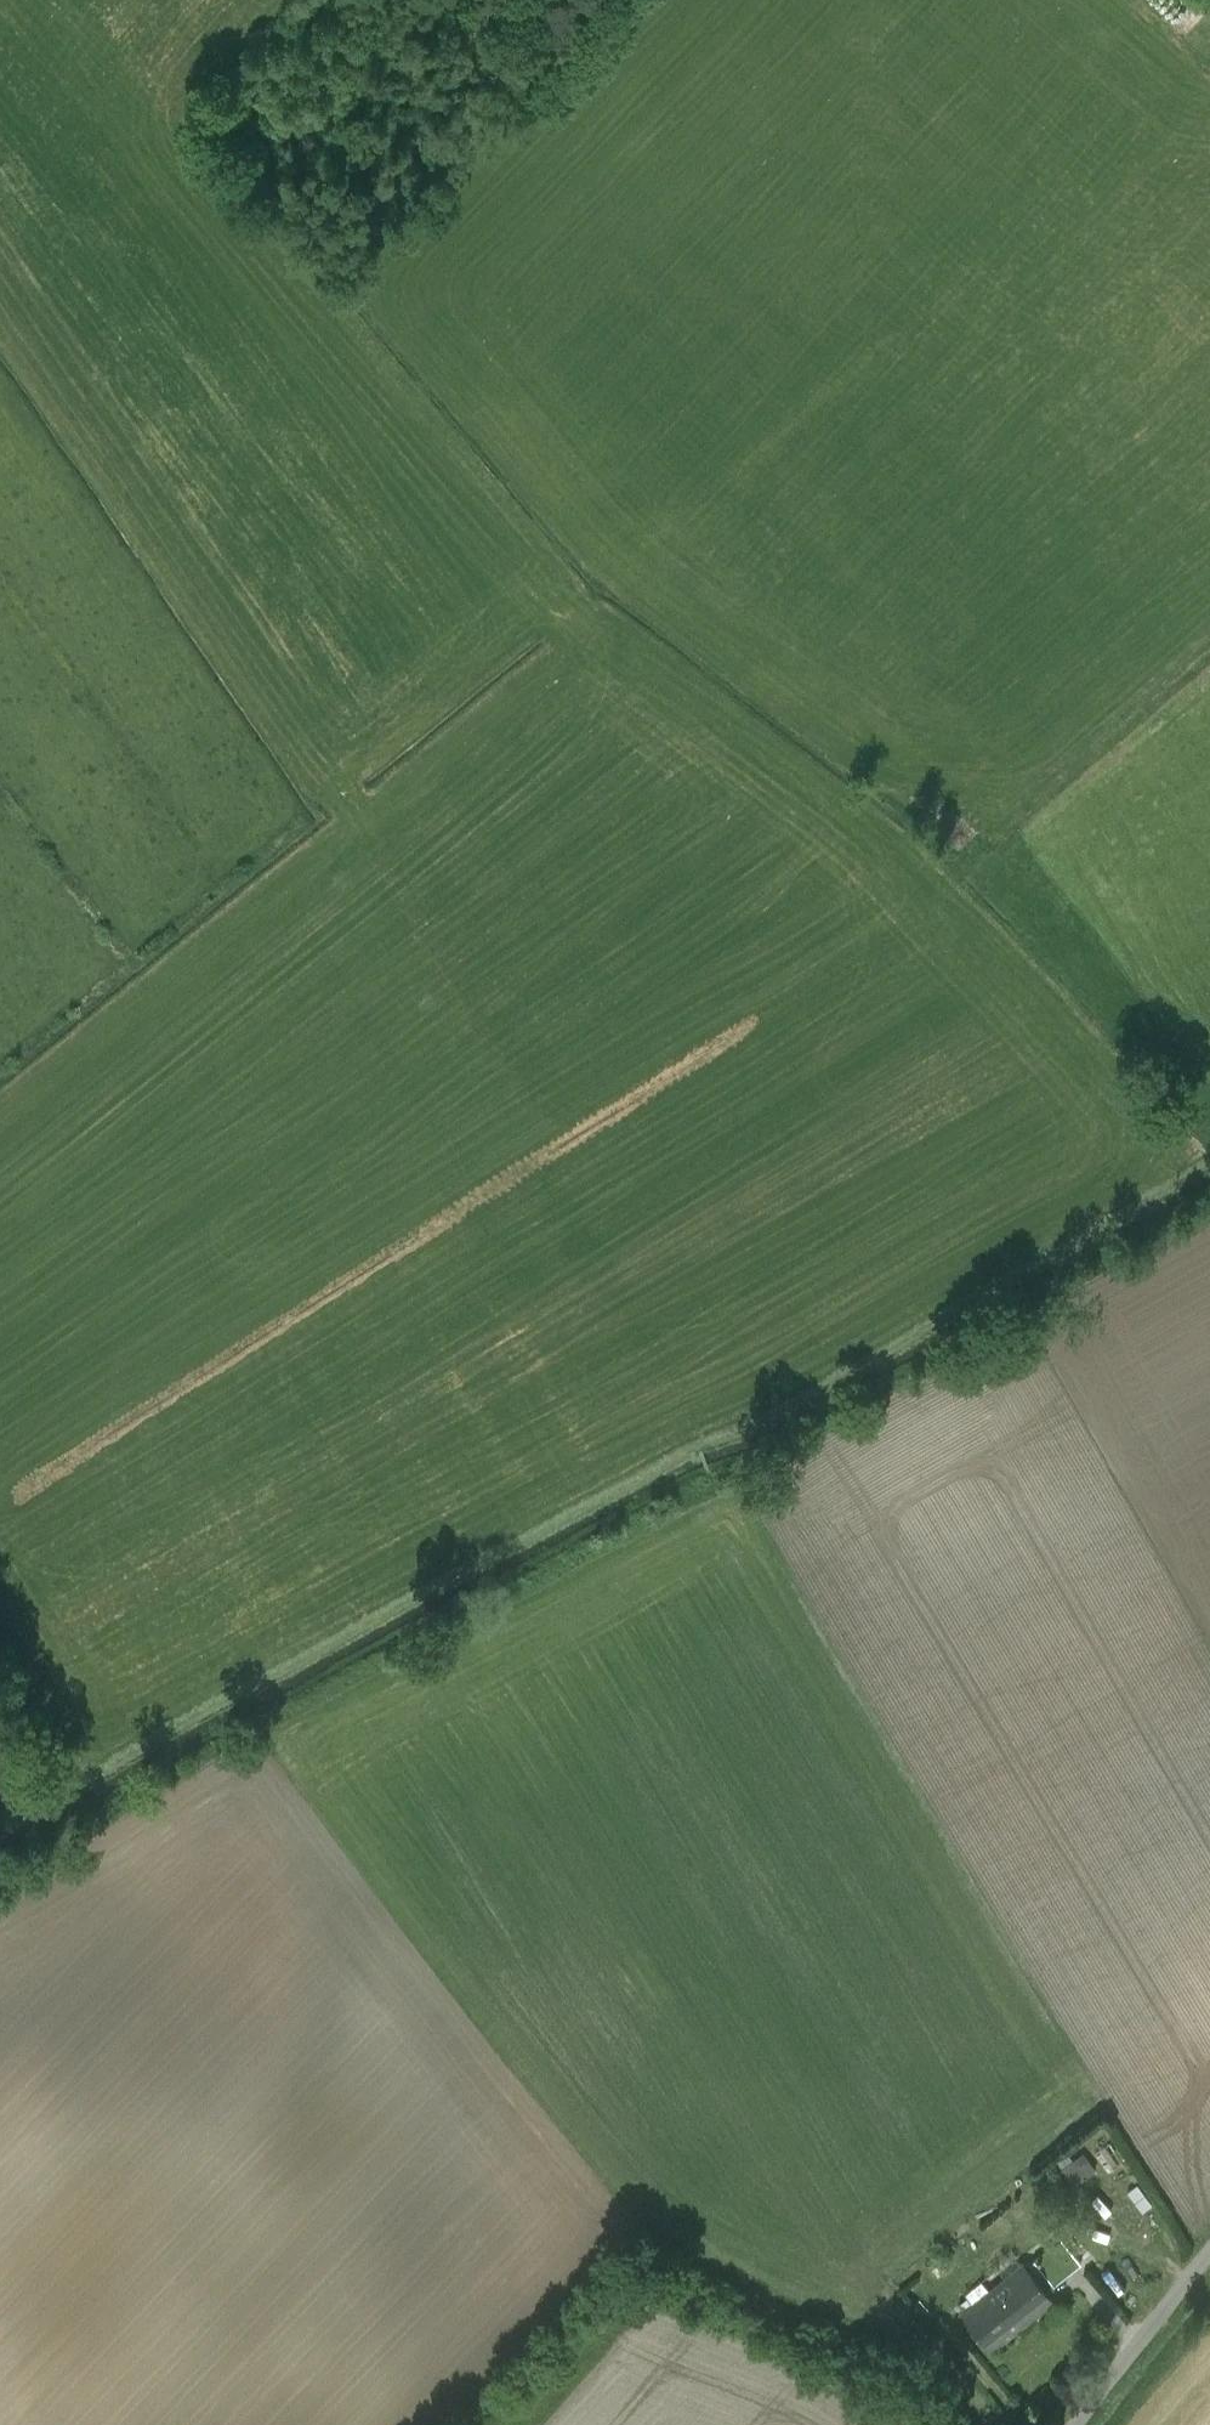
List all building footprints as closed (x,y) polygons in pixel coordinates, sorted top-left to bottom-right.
[(1085,2155),(1063,2171),(1075,2187),(1120,2155),(1112,2144),(1089,2160),(1085,2155)] [(1067,2236),(1042,2256),(1061,2280),(1086,2260),(1067,2236)] [(1028,2264),(968,2307),(993,2341),(1053,2298),(1028,2264)]
